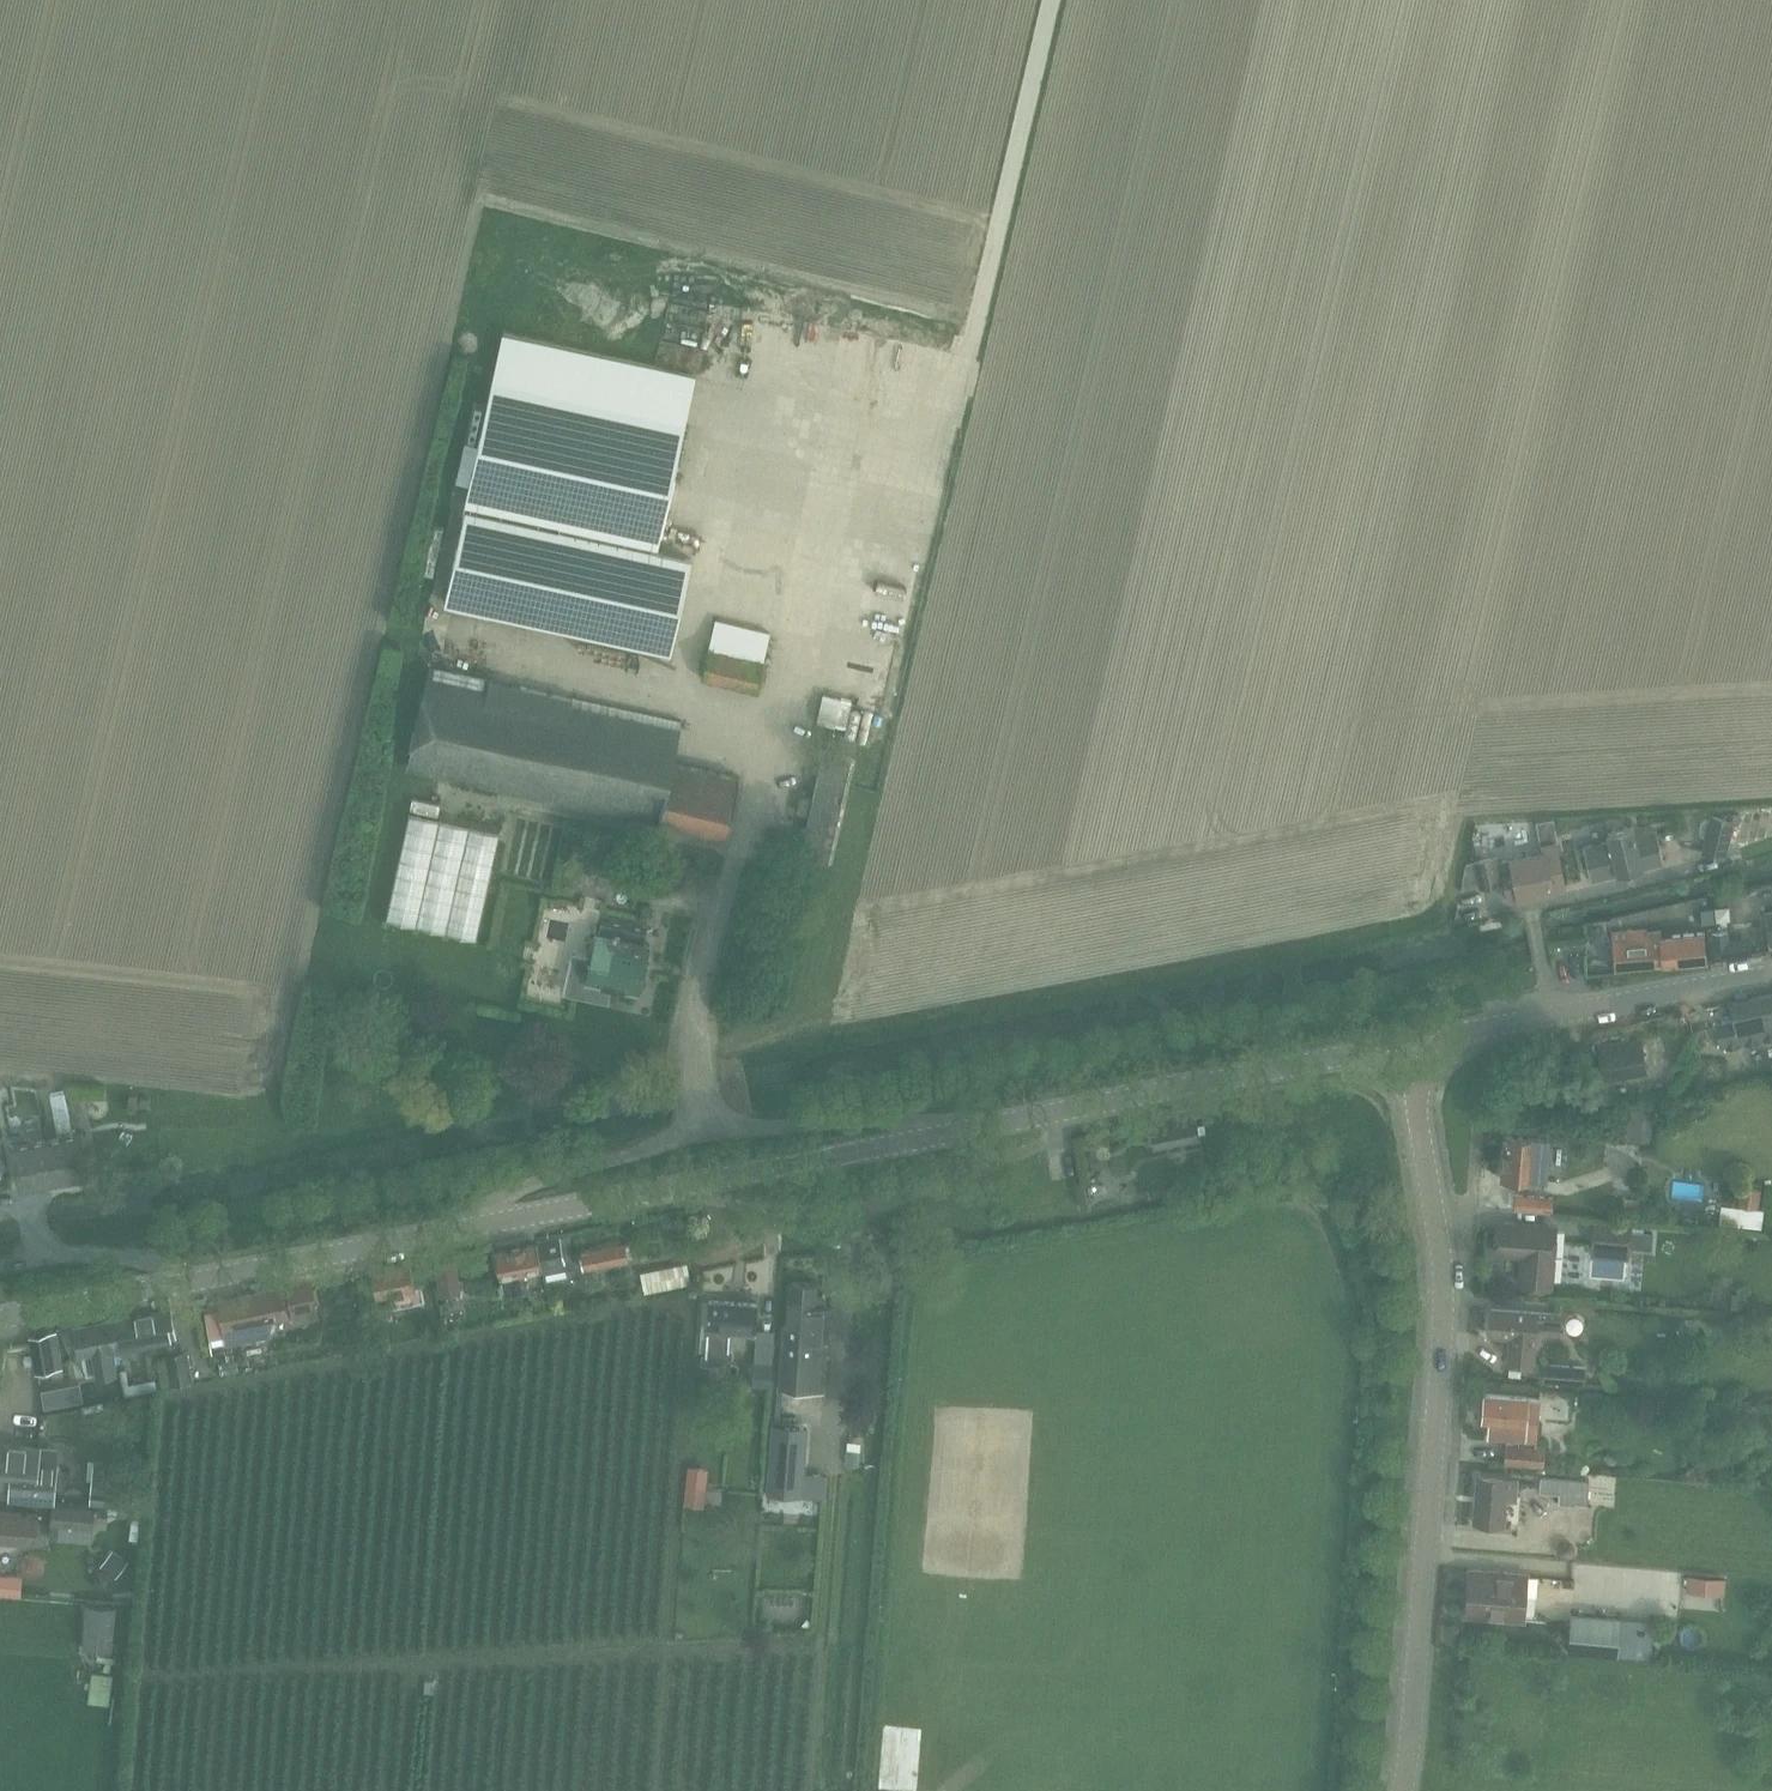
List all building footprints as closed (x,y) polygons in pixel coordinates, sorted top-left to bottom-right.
[(466,509),(446,602),(671,652),(691,560),(656,552),(696,373),(504,331),(465,504),(560,525),(559,529),(466,509)] [(709,646),(702,679),(757,691),(765,658),(770,632),(715,619),(709,646)] [(432,663),(408,765),(726,839),(740,777),(672,761),(682,720),(432,663)] [(852,699),(824,693),(817,722),(846,728),(852,699)] [(810,815),(801,855),(828,861),(850,763),(822,757),(813,799),(800,796),(796,812),(810,815)] [(410,812),(387,917),(476,937),(500,831),(410,812)] [(1700,837),(1705,838),(1702,851),(1721,855),(1729,820),(1710,815),(1709,821),(1705,820),(1701,822),(1699,832),(1700,837)] [(1505,874),(1510,899),(1565,889),(1556,842),(1558,842),(1554,818),(1536,822),(1540,845),(1542,845),(1543,851),(1503,859),(1505,874)] [(1616,874),(1641,868),(1640,867),(1662,862),(1654,830),(1632,835),(1630,825),(1605,830),(1608,841),(1581,847),(1588,879),(1616,873),(1616,874)] [(1495,857),(1476,861),(1481,886),(1500,882),(1495,857)] [(1714,908),(1700,909),(1702,924),(1715,923),(1714,913),(1714,908)] [(1727,912),(1714,913),(1715,923),(1716,932),(1728,931),(1727,912)] [(572,951),(564,991),(606,1001),(610,985),(639,992),(641,985),(645,978),(644,972),(650,942),(644,941),(647,930),(601,921),(599,931),(597,930),(591,955),(572,951)] [(1706,962),(1706,961),(1703,933),(1661,937),(1660,928),(1610,933),(1614,971),(1706,962)] [(1716,932),(1709,933),(1711,958),(1752,955),(1751,936),(1729,938),(1729,931),(1728,931),(1716,932)] [(1720,1048),(1771,1038),(1771,995),(1730,1003),(1735,1025),(1716,1029),(1720,1048)] [(1598,1046),(1602,1070),(1604,1080),(1648,1072),(1642,1038),(1598,1046)] [(59,1136),(46,1138),(54,1182),(91,1174),(83,1131),(73,1133),(64,1090),(50,1093),(53,1104),(59,1136)] [(150,1098),(140,1098),(140,1106),(150,1106),(150,1098)] [(1652,1104),(1611,1101),(1608,1140),(1650,1142),(1652,1104)] [(1502,1135),(1499,1180),(1548,1183),(1551,1139),(1502,1135)] [(1106,1179),(1088,1183),(1092,1198),(1109,1194),(1106,1179)] [(1720,1212),(1719,1222),(1736,1225),(1762,1228),(1764,1209),(1759,1209),(1762,1189),(1740,1186),(1737,1206),(1721,1204),(1720,1212)] [(1512,1210),(1552,1213),(1553,1197),(1514,1194),(1512,1210)] [(1625,1198),(1624,1209),(1640,1210),(1641,1199),(1625,1198)] [(1551,1258),(1553,1229),(1496,1224),(1493,1252),(1526,1255),(1523,1283),(1554,1286),(1557,1258),(1551,1258)] [(1596,1225),(1594,1245),(1605,1246),(1628,1248),(1652,1250),(1654,1232),(1629,1230),(1630,1228),(1606,1226),(1596,1225)] [(537,1242),(542,1267),(542,1266),(545,1280),(567,1275),(566,1269),(582,1266),(583,1270),(628,1261),(624,1243),(579,1252),(580,1257),(574,1258),(570,1236),(537,1242)] [(537,1242),(495,1251),(504,1295),(528,1290),(524,1270),(542,1267),(537,1242)] [(462,1288),(457,1259),(435,1263),(440,1292),(462,1288)] [(377,1295),(391,1292),(393,1302),(394,1302),(395,1307),(418,1302),(418,1304),(427,1302),(423,1284),(416,1286),(411,1262),(372,1270),(377,1295)] [(687,1263),(640,1272),(644,1293),(691,1283),(687,1263)] [(782,1322),(777,1385),(824,1389),(830,1306),(824,1305),(824,1301),(822,1297),(817,1296),(818,1283),(790,1280),(786,1322),(782,1322)] [(311,1284),(286,1289),(293,1323),(318,1318),(311,1284)] [(220,1304),(221,1309),(228,1341),(228,1344),(270,1335),(266,1320),(286,1316),(280,1287),(237,1296),(238,1300),(220,1304)] [(1732,1293),(1731,1308),(1744,1309),(1745,1294),(1732,1293)] [(702,1354),(702,1363),(713,1364),(720,1364),(727,1362),(733,1358),(734,1349),(727,1349),(728,1334),(756,1335),(756,1331),(755,1331),(755,1329),(757,1303),(710,1299),(708,1328),(708,1333),(707,1333),(706,1353),(702,1353),(702,1354)] [(146,1312),(110,1319),(112,1329),(113,1335),(116,1348),(152,1341),(176,1336),(170,1308),(146,1312)] [(221,1309),(204,1313),(211,1345),(228,1341),(221,1309)] [(1534,1331),(1553,1332),(1560,1333),(1562,1315),(1535,1313),(1535,1312),(1490,1309),(1488,1335),(1509,1336),(1508,1359),(1531,1361),(1534,1331)] [(110,1319),(73,1326),(79,1355),(83,1354),(87,1374),(95,1372),(98,1372),(99,1375),(118,1370),(115,1351),(114,1348),(116,1348),(113,1335),(112,1329),(110,1319)] [(756,1335),(753,1385),(770,1386),(771,1386),(772,1364),(774,1330),(755,1329),(755,1331),(756,1331),(756,1335)] [(55,1330),(29,1335),(35,1367),(61,1362),(55,1330)] [(187,1350),(156,1357),(162,1387),(193,1381),(187,1350)] [(236,1361),(218,1364),(221,1376),(238,1373),(236,1361)] [(1586,1365),(1545,1362),(1544,1382),(1585,1385),(1586,1365)] [(1647,1369),(1641,1374),(1643,1381),(1650,1384),(1656,1379),(1654,1371),(1647,1369)] [(148,1373),(123,1377),(126,1394),(151,1389),(148,1373)] [(80,1384),(41,1391),(44,1408),(83,1401),(80,1384)] [(776,1392),(774,1420),(780,1421),(782,1392),(776,1392)] [(1483,1393),(1481,1421),(1489,1422),(1488,1437),(1518,1439),(1525,1439),(1526,1425),(1537,1426),(1539,1399),(1528,1398),(1528,1397),(1483,1393)] [(771,1424),(765,1494),(825,1499),(827,1475),(805,1473),(808,1427),(771,1424)] [(862,1441),(849,1440),(847,1461),(860,1462),(862,1441)] [(1506,1443),(1504,1462),(1543,1466),(1544,1466),(1546,1446),(1544,1446),(1535,1446),(1518,1444),(1506,1443)] [(12,1484),(11,1498),(52,1502),(57,1449),(0,1444),(0,1483),(12,1484)] [(95,1465),(93,1484),(125,1486),(129,1487),(131,1468),(95,1465)] [(688,1467),(683,1504),(704,1507),(708,1469),(688,1467)] [(1515,1501),(1516,1480),(1476,1477),(1473,1522),(1504,1524),(1506,1500),(1515,1501)] [(1588,1482),(1540,1477),(1539,1493),(1558,1494),(1557,1504),(1574,1505),(1574,1504),(1585,1505),(1588,1482)] [(108,1516),(108,1514),(140,1517),(141,1509),(127,1507),(129,1487),(125,1486),(93,1484),(91,1508),(93,1508),(93,1515),(108,1516)] [(51,1523),(50,1539),(91,1542),(92,1527),(93,1515),(93,1508),(91,1508),(53,1505),(51,1523)] [(36,1542),(38,1515),(0,1511),(0,1538),(36,1542)] [(1557,1544),(1556,1551),(1561,1558),(1569,1558),(1574,1553),(1575,1545),(1570,1540),(1563,1539),(1557,1544)] [(111,1548),(98,1564),(113,1575),(116,1578),(128,1561),(111,1548)] [(113,1575),(96,1569),(90,1585),(107,1591),(113,1575)] [(1527,1574),(1469,1570),(1466,1614),(1524,1619),(1527,1574)] [(23,1575),(0,1573),(0,1592),(21,1594),(23,1575)] [(1688,1575),(1686,1592),(1724,1595),(1725,1578),(1688,1575)] [(87,1604),(83,1646),(113,1649),(117,1607),(87,1604)] [(1572,1610),(1569,1648),(1618,1652),(1620,1614),(1572,1610)] [(101,1661),(100,1671),(110,1673),(112,1663),(101,1661)] [(93,1672),(89,1701),(109,1704),(113,1675),(93,1672)] [(433,1680),(425,1680),(424,1693),(433,1693),(433,1680)]
